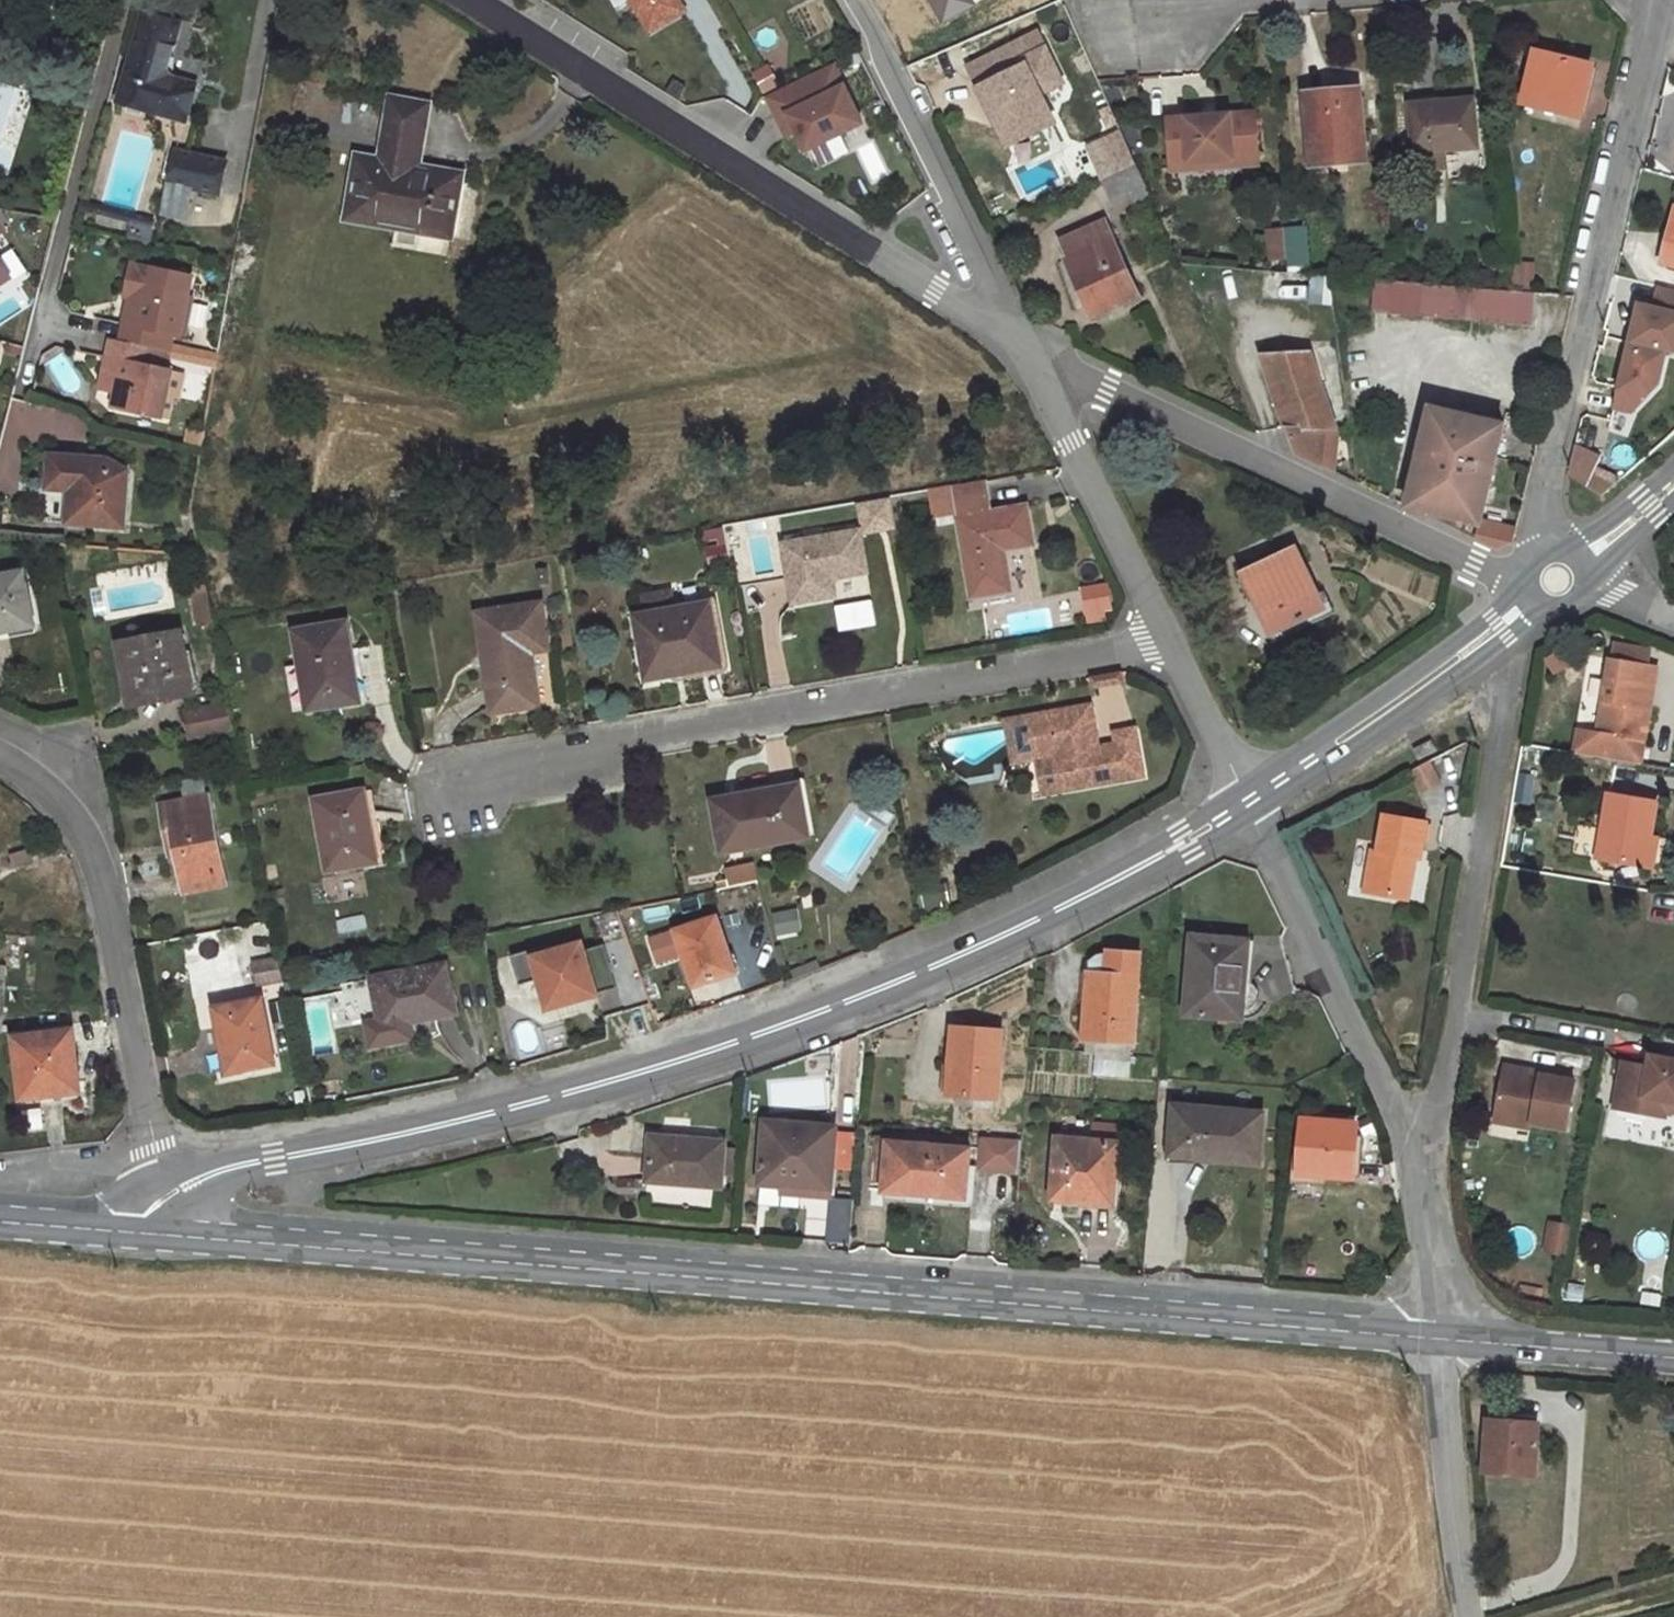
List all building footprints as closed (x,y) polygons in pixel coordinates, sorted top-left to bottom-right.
[(641,14),(644,12),(654,29),(684,11),(678,0),(633,0),(641,14)] [(939,19),(977,0),(929,0),(939,19)] [(644,12),(641,14),(650,31),(654,29),(644,12)] [(196,84),(172,77),(167,69),(180,23),(143,13),(117,102),(186,121),(196,84)] [(997,124),(1008,146),(1055,123),(1015,44),(971,66),(981,87),(979,88),(994,118),(1000,115),(1003,121),(997,124)] [(1590,65),(1536,52),(1524,103),(1578,116),(1590,65)] [(751,74),(763,93),(779,84),(767,64),(751,74)] [(834,64),(767,96),(779,120),(788,115),(806,151),(810,149),(841,134),(862,123),(834,64)] [(1331,93),(1305,96),(1311,157),(1344,154),(1345,160),(1365,158),(1360,96),(1331,98),(1331,93)] [(421,141),(427,106),(392,100),(386,135),(421,141)] [(1472,100),(1411,105),(1414,152),(1444,149),(1476,147),(1472,100)] [(1108,111),(1081,122),(1088,140),(1115,128),(1108,111)] [(1000,115),(994,118),(997,124),(1003,121),(1000,115)] [(1230,115),(1168,119),(1171,163),(1233,159),(1233,154),(1257,153),(1255,118),(1230,120),(1230,115)] [(1121,130),(1102,138),(1110,155),(1097,161),(1104,178),(1135,164),(1121,130)] [(841,134),(810,149),(820,167),(850,153),(841,134)] [(417,167),(421,141),(386,135),(382,156),(406,160),(404,173),(429,177),(431,169),(417,167)] [(1110,155),(1102,138),(1089,144),(1097,161),(1110,155)] [(871,184),(890,174),(871,139),(852,149),(871,184)] [(1444,149),(1414,152),(1416,169),(1446,167),(1444,149)] [(219,195),(226,162),(175,150),(161,213),(184,218),(191,188),(219,195)] [(1171,163),(1172,170),(1258,164),(1257,153),(1233,154),(1233,159),(1171,163)] [(1344,154),(1311,157),(1311,163),(1345,160),(1344,154)] [(451,228),(461,174),(431,169),(429,177),(404,173),(406,160),(382,156),(381,161),(358,157),(348,218),(395,226),(397,218),(451,228)] [(1151,198),(1135,164),(1104,178),(1113,199),(1127,193),(1133,206),(1151,198)] [(455,238),(471,239),(474,189),(459,188),(455,238)] [(155,218),(83,199),(80,210),(131,224),(126,242),(147,246),(155,218)] [(1666,238),(1672,240),(1670,246),(1665,244),(1660,263),(1673,267),(1673,209),(1666,238)] [(450,236),(451,228),(397,218),(395,226),(450,236)] [(1105,222),(1063,241),(1070,257),(1084,286),(1079,288),(1092,317),(1139,296),(1105,222)] [(1306,226),(1285,228),(1285,231),(1287,258),(1287,267),(1308,265),(1306,226)] [(1285,231),(1268,233),(1270,259),(1287,258),(1285,231)] [(1070,257),(1066,259),(1079,288),(1084,286),(1070,257)] [(0,258),(0,285),(12,277),(0,258)] [(1532,263),(1511,263),(1511,291),(1532,292),(1532,263)] [(181,335),(193,276),(134,264),(122,323),(125,324),(121,340),(171,350),(174,351),(175,344),(177,335),(181,335)] [(1329,276),(1307,274),(1306,298),(1333,299),(1329,276)] [(1511,291),(1374,280),(1371,312),(1533,326),(1536,293),(1532,292),(1511,291)] [(1659,286),(1654,308),(1639,304),(1630,343),(1666,351),(1673,353),(1673,290),(1659,286)] [(165,368),(167,358),(170,358),(171,350),(121,340),(111,338),(100,388),(117,392),(114,406),(162,416),(162,413),(171,372),(171,369),(165,368)] [(1666,351),(1630,343),(1614,408),(1632,412),(1654,390),(1655,384),(1658,385),(1666,351)] [(217,353),(175,344),(174,351),(197,356),(215,360),(217,353)] [(195,364),(197,356),(174,351),(171,350),(170,358),(195,364)] [(1312,352),(1263,354),(1295,449),(1292,452),(1322,466),(1324,437),(1338,438),(1338,430),(1312,352)] [(214,368),(215,360),(197,356),(195,364),(214,368)] [(179,394),(183,375),(171,372),(162,413),(170,415),(174,393),(179,394)] [(1504,424),(1431,407),(1407,507),(1480,524),(1481,520),(1504,424)] [(1601,447),(1608,419),(1587,414),(1581,442),(1601,447)] [(200,443),(202,433),(187,430),(185,441),(200,443)] [(1338,438),(1324,437),(1322,466),(1334,472),(1338,438)] [(124,528),(128,472),(108,470),(108,461),(51,457),(48,490),(70,491),(68,524),(124,528)] [(1587,462),(1579,474),(1601,489),(1609,477),(1587,462)] [(1033,544),(1026,506),(992,512),(987,480),(952,486),(972,597),(1009,590),(1002,549),(1033,544)] [(1480,524),(1475,539),(1497,549),(1512,542),(1515,530),(1481,520),(1480,524)] [(867,573),(860,532),(783,546),(793,605),(835,598),(832,580),(867,573)] [(728,562),(725,546),(708,549),(711,566),(728,562)] [(1317,600),(1293,549),(1244,572),(1274,634),(1323,611),(1317,600)] [(205,585),(199,553),(192,553),(198,586),(205,585)] [(21,573),(0,577),(0,632),(32,626),(21,573)] [(212,623),(205,585),(198,586),(192,587),(199,625),(212,623)] [(672,609),(669,592),(643,596),(646,614),(672,609)] [(1277,641),(1333,614),(1324,597),(1317,600),(1323,611),(1274,634),(1277,641)] [(877,626),(872,602),(837,608),(841,633),(877,626)] [(720,666),(709,603),(672,609),(646,614),(636,616),(647,678),(720,666)] [(549,649),(542,604),(480,613),(495,711),(539,705),(533,664),(529,665),(527,652),(549,649)] [(362,700),(349,622),(298,631),(304,665),(311,709),(362,700)] [(192,693),(180,632),(118,645),(122,668),(129,667),(135,698),(167,691),(168,698),(192,693)] [(1653,652),(1613,645),(1610,662),(1650,669),(1653,652)] [(1571,664),(1562,649),(1546,659),(1555,674),(1571,664)] [(1641,765),(1650,710),(1643,709),(1650,669),(1610,662),(1598,733),(1578,730),(1574,753),(1641,765)] [(311,709),(304,665),(289,667),(297,711),(311,709)] [(135,698),(129,667),(122,668),(130,705),(168,698),(167,691),(135,698)] [(1650,710),(1657,671),(1650,669),(1643,709),(1650,710)] [(1090,688),(1125,683),(1123,670),(1088,675),(1090,688)] [(233,726),(228,703),(186,712),(190,734),(233,726)] [(1144,776),(1138,742),(1140,741),(1137,728),(1130,730),(1131,736),(1117,741),(1118,744),(1099,747),(1091,705),(1007,720),(1014,762),(1039,758),(1057,754),(1063,790),(1144,776)] [(1418,760),(1436,751),(1431,741),(1413,750),(1418,760)] [(1063,790),(1057,754),(1039,758),(1045,793),(1063,790)] [(1437,782),(1428,764),(1410,772),(1419,791),(1437,782)] [(225,885),(207,794),(206,794),(203,778),(181,782),(185,801),(161,806),(169,846),(175,845),(178,856),(185,893),(225,885)] [(808,836),(799,786),(714,801),(723,852),(808,836)] [(378,860),(365,790),(317,799),(330,869),(378,860)] [(1525,825),(1531,792),(1515,790),(1509,822),(1525,825)] [(1646,867),(1657,802),(1609,794),(1598,859),(1646,867)] [(1421,860),(1427,823),(1385,815),(1379,852),(1371,894),(1408,900),(1415,859),(1421,860)] [(178,856),(175,845),(169,846),(172,857),(178,856)] [(1371,894),(1379,852),(1372,851),(1364,892),(1371,894)] [(758,882),(754,864),(726,870),(729,888),(758,882)] [(937,887),(936,878),(923,880),(925,889),(937,887)] [(949,901),(947,886),(937,887),(940,902),(942,902),(949,901)] [(940,902),(937,887),(925,889),(927,904),(940,902)] [(944,914),(942,902),(940,902),(927,904),(929,916),(944,914)] [(801,932),(797,909),(772,913),(776,937),(801,932)] [(623,932),(617,911),(596,917),(602,938),(623,932)] [(735,973),(718,917),(649,938),(656,961),(684,953),(695,986),(735,973)] [(1251,1009),(1258,1003),(1260,995),(1259,992),(1257,987),(1252,983),(1245,982),(1249,939),(1192,935),(1185,1014),(1242,1019),(1243,1010),(1251,1009)] [(1252,983),(1256,940),(1249,939),(1245,982),(1252,983)] [(619,987),(607,943),(585,949),(583,943),(551,952),(549,944),(512,955),(521,984),(541,978),(547,1000),(558,1006),(598,994),(598,993),(619,987)] [(1133,1043),(1139,953),(1107,951),(1107,954),(1106,974),(1089,973),(1084,1040),(1085,1040),(1133,1043)] [(1106,974),(1107,954),(1098,955),(1090,960),(1089,973),(1106,974)] [(283,981),(279,957),(253,962),(257,985),(283,981)] [(412,1039),(408,1016),(414,1015),(415,1021),(455,1013),(446,964),(372,979),(380,1020),(366,1023),(371,1047),(412,1039)] [(273,1062),(261,1001),(217,1009),(223,1038),(230,1071),(254,1066),(273,1062)] [(997,1098),(1002,1031),(952,1027),(947,1094),(956,1095),(996,1098),(997,1098)] [(80,1091),(72,1030),(14,1037),(22,1098),(80,1091)] [(230,1071),(223,1038),(218,1039),(226,1078),(255,1072),(254,1066),(230,1071)] [(1129,1078),(1133,1043),(1085,1040),(1084,1054),(1094,1054),(1093,1075),(1129,1078)] [(1651,1055),(1649,1066),(1624,1061),(1615,1108),(1654,1115),(1656,1099),(1673,1102),(1673,1059),(1651,1055)] [(1566,1128),(1575,1080),(1541,1074),(1542,1072),(1504,1065),(1495,1114),(1531,1120),(1531,1121),(1566,1128)] [(995,1109),(996,1098),(956,1095),(955,1106),(995,1109)] [(1656,1099),(1654,1115),(1666,1117),(1667,1110),(1673,1111),(1673,1102),(1656,1099)] [(754,1123),(756,1106),(745,1105),(743,1122),(754,1123)] [(1258,1163),(1263,1113),(1175,1106),(1172,1140),(1203,1143),(1202,1158),(1258,1163)] [(1354,1178),(1357,1134),(1346,1134),(1347,1115),(1309,1112),(1309,1120),(1304,1119),(1301,1153),(1299,1173),(1327,1176),(1354,1178)] [(1531,1120),(1495,1114),(1494,1122),(1530,1128),(1531,1121),(1531,1120)] [(830,1190),(836,1127),(765,1121),(759,1184),(830,1190)] [(1113,1204),(1118,1143),(1116,1142),(1117,1125),(1093,1123),(1092,1141),(1056,1138),(1052,1199),(1113,1204)] [(733,1175),(735,1147),(724,1147),(724,1141),(650,1136),(647,1181),(721,1186),(722,1174),(733,1175)] [(1019,1171),(1021,1146),(1020,1145),(1022,1144),(1022,1141),(983,1138),(980,1168),(1019,1171)] [(966,1198),(971,1148),(880,1140),(879,1146),(874,1145),(871,1179),(885,1180),(884,1191),(966,1198)] [(1202,1158),(1203,1143),(1172,1140),(1171,1155),(1202,1158)] [(1327,1182),(1327,1176),(1299,1173),(1301,1153),(1294,1152),(1292,1179),(1327,1182)] [(799,1209),(800,1195),(830,1197),(830,1190),(759,1184),(758,1205),(799,1209)] [(826,1198),(825,1241),(850,1242),(851,1198),(826,1198)] [(1566,1253),(1571,1228),(1551,1224),(1546,1250),(1566,1253)] [(1535,1421),(1489,1420),(1486,1469),(1530,1471),(1535,1421)]
